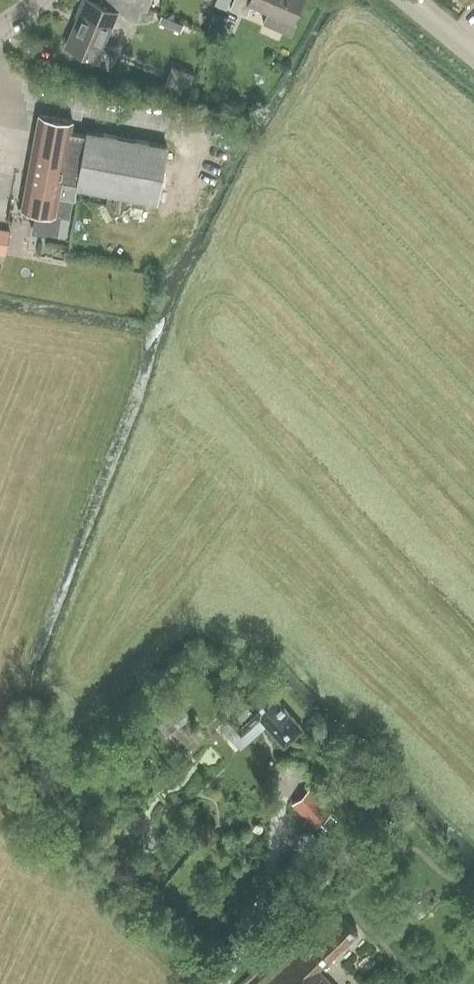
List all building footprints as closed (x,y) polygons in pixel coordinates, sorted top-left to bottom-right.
[(143,9),(132,5),(130,3),(122,0),(101,0),(99,5),(88,0),(83,0),(76,15),(79,16),(66,45),(97,58),(96,62),(111,68),(119,49),(104,42),(116,13),(137,22),(143,9)] [(143,9),(147,10),(151,0),(122,0),(130,3),(132,5),(143,9)] [(231,7),(246,14),(250,5),(267,12),(263,22),(291,34),(296,22),(293,21),(301,0),(234,0),(231,7)] [(218,34),(225,15),(214,10),(206,29),(218,34)] [(59,198),(70,133),(73,120),(39,114),(21,208),(55,215),(59,198)] [(74,200),(76,185),(92,188),(156,200),(166,145),(87,131),(86,136),(70,133),(59,198),(74,200)] [(12,226),(0,224),(0,250),(7,252),(12,226)] [(302,729),(263,685),(227,717),(229,719),(220,726),(240,748),(266,725),(284,745),(302,729)] [(326,829),(336,820),(330,813),(333,811),(310,787),(292,804),(314,828),(320,822),(326,829)] [(358,933),(338,910),(296,948),(296,947),(257,983),(332,983),(318,970),(329,959),(329,960),(358,933)]
